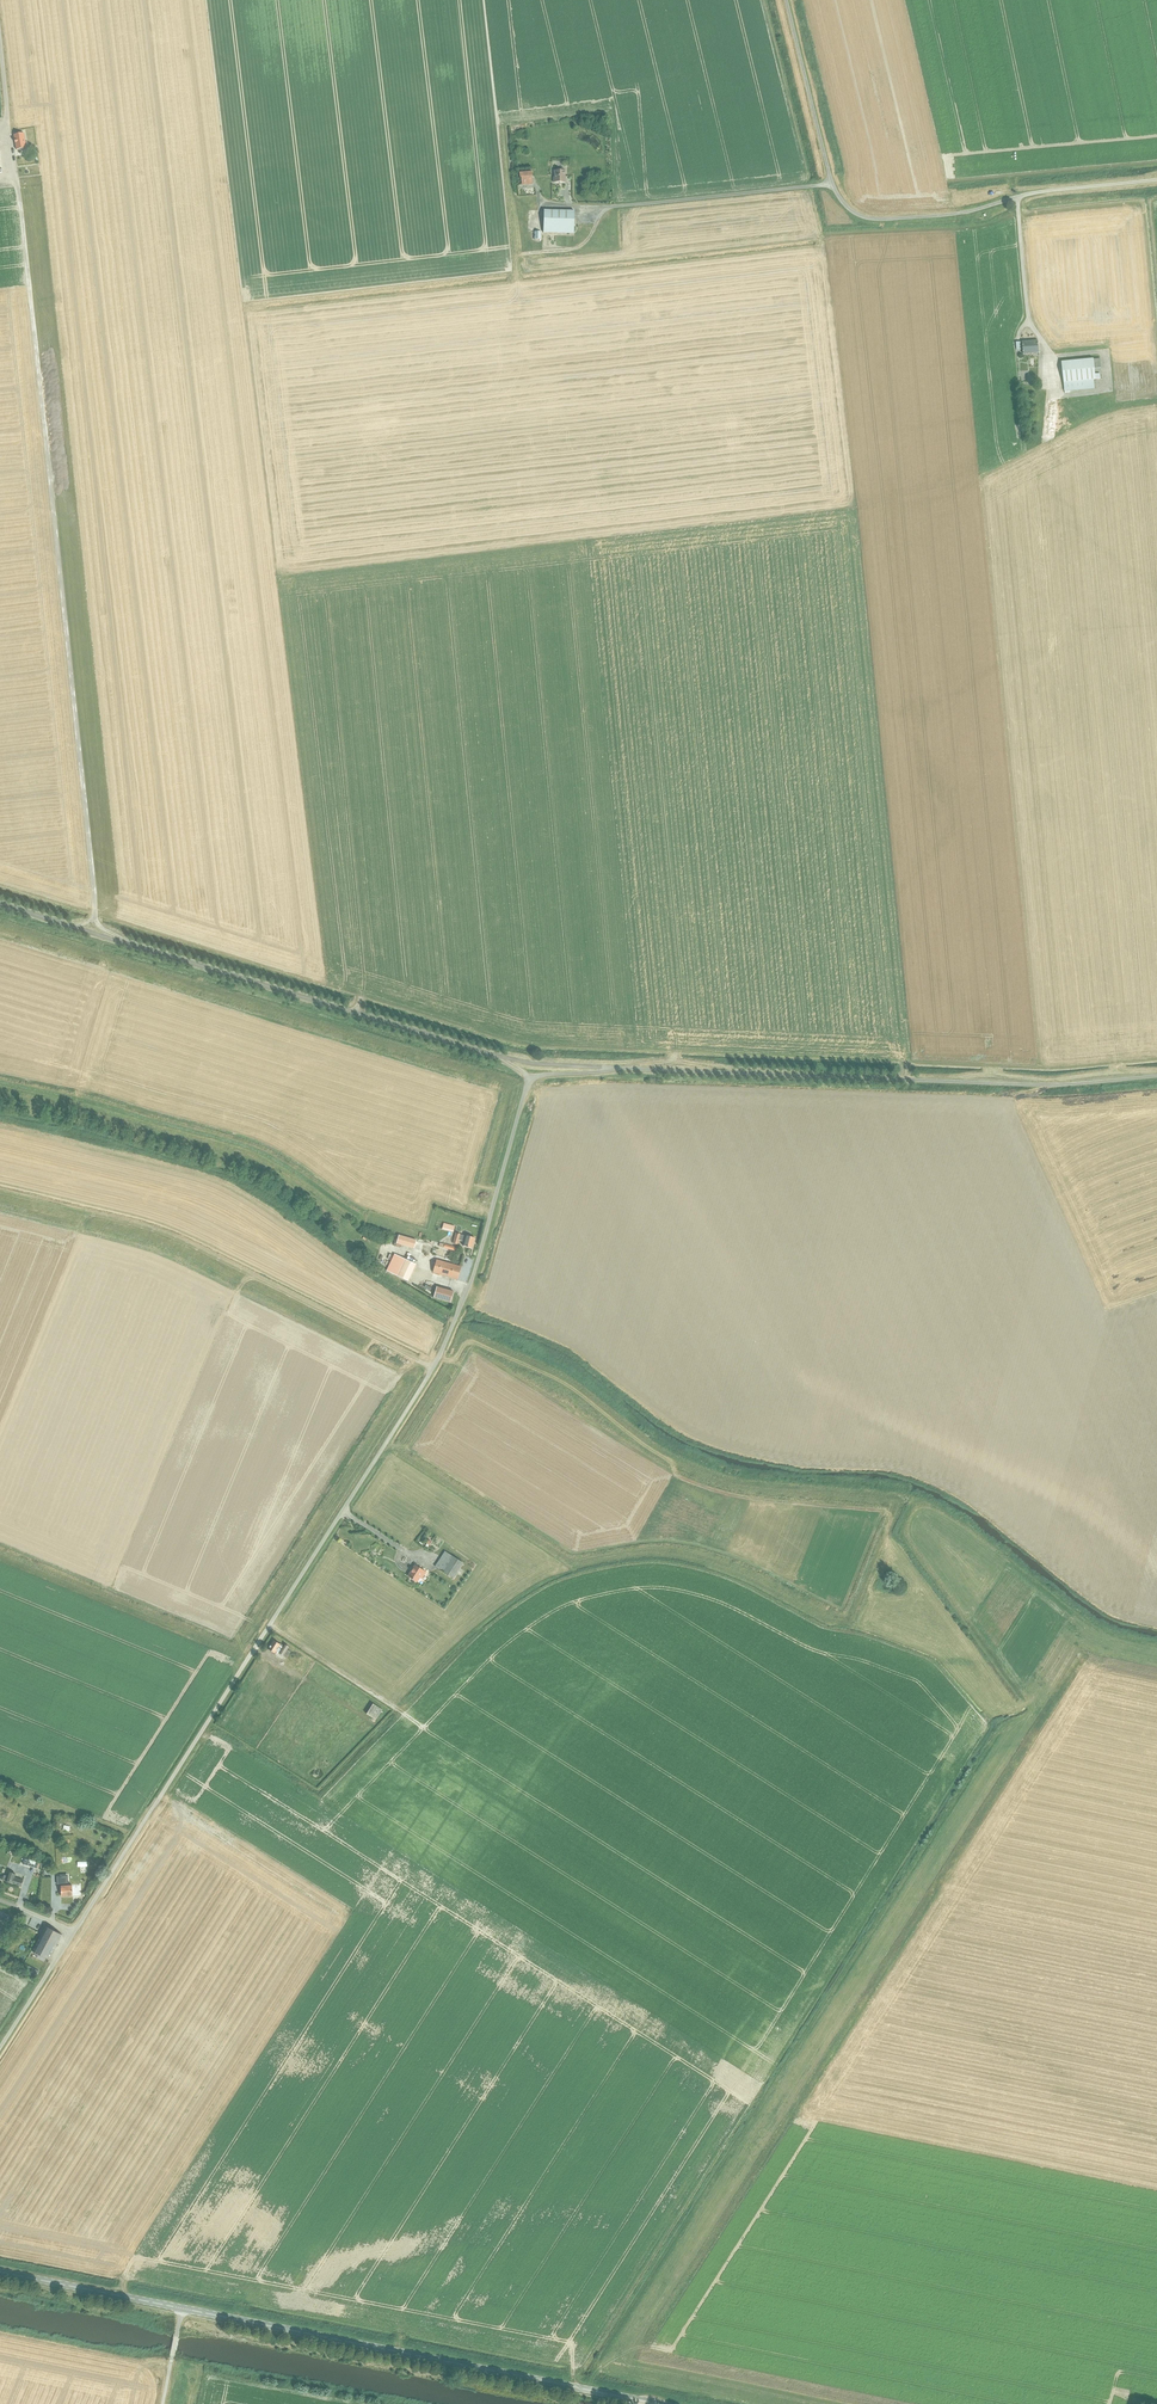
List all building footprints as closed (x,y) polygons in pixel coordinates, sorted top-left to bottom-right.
[(18,134),(14,135),(16,150),(27,148),(24,133),(23,133),(23,132),(18,133),(18,134)] [(553,182),(565,183),(565,178),(565,171),(563,171),(563,168),(558,168),(558,171),(553,170),(553,174),(555,174),(555,177),(554,177),(554,182),(553,182)] [(521,178),(522,185),(532,184),(531,172),(519,173),(520,178),(521,178)] [(574,234),(574,211),(543,211),(543,233),(574,234)] [(1022,342),(1023,354),(1039,353),(1038,341),(1022,342)] [(1096,379),(1095,374),(1095,368),(1094,359),(1062,362),(1064,382),(1082,381),(1096,379)] [(1083,390),(1082,381),(1064,382),(1065,391),(1083,390)] [(455,1230),(456,1224),(445,1221),(443,1227),(455,1230)] [(458,1240),(464,1241),(463,1246),(472,1248),(475,1238),(466,1235),(465,1236),(456,1233),(453,1243),(457,1244),(458,1240)] [(399,1235),(396,1243),(414,1248),(416,1240),(399,1235)] [(386,1270),(408,1280),(415,1264),(394,1254),(386,1270)] [(458,1280),(461,1267),(437,1260),(433,1273),(458,1280)] [(434,1297),(451,1302),(453,1292),(436,1287),(434,1297)] [(453,1578),(463,1563),(445,1551),(435,1567),(453,1578)] [(426,1569),(415,1561),(408,1573),(417,1579),(420,1575),(422,1576),(426,1569)] [(275,1653),(276,1651),(286,1657),(290,1651),(287,1649),(289,1646),(285,1644),(284,1645),(280,1643),(280,1644),(273,1640),(268,1649),(275,1653)] [(375,1720),(382,1709),(373,1703),(366,1714),(375,1720)] [(2,1880),(21,1886),(23,1881),(14,1878),(16,1874),(9,1872),(8,1876),(4,1875),(2,1880)] [(67,1876),(57,1876),(57,1884),(61,1884),(61,1896),(72,1895),(76,1895),(76,1887),(72,1887),(72,1885),(67,1886),(67,1876)] [(46,1925),(32,1950),(49,1959),(62,1934),(46,1925)]
